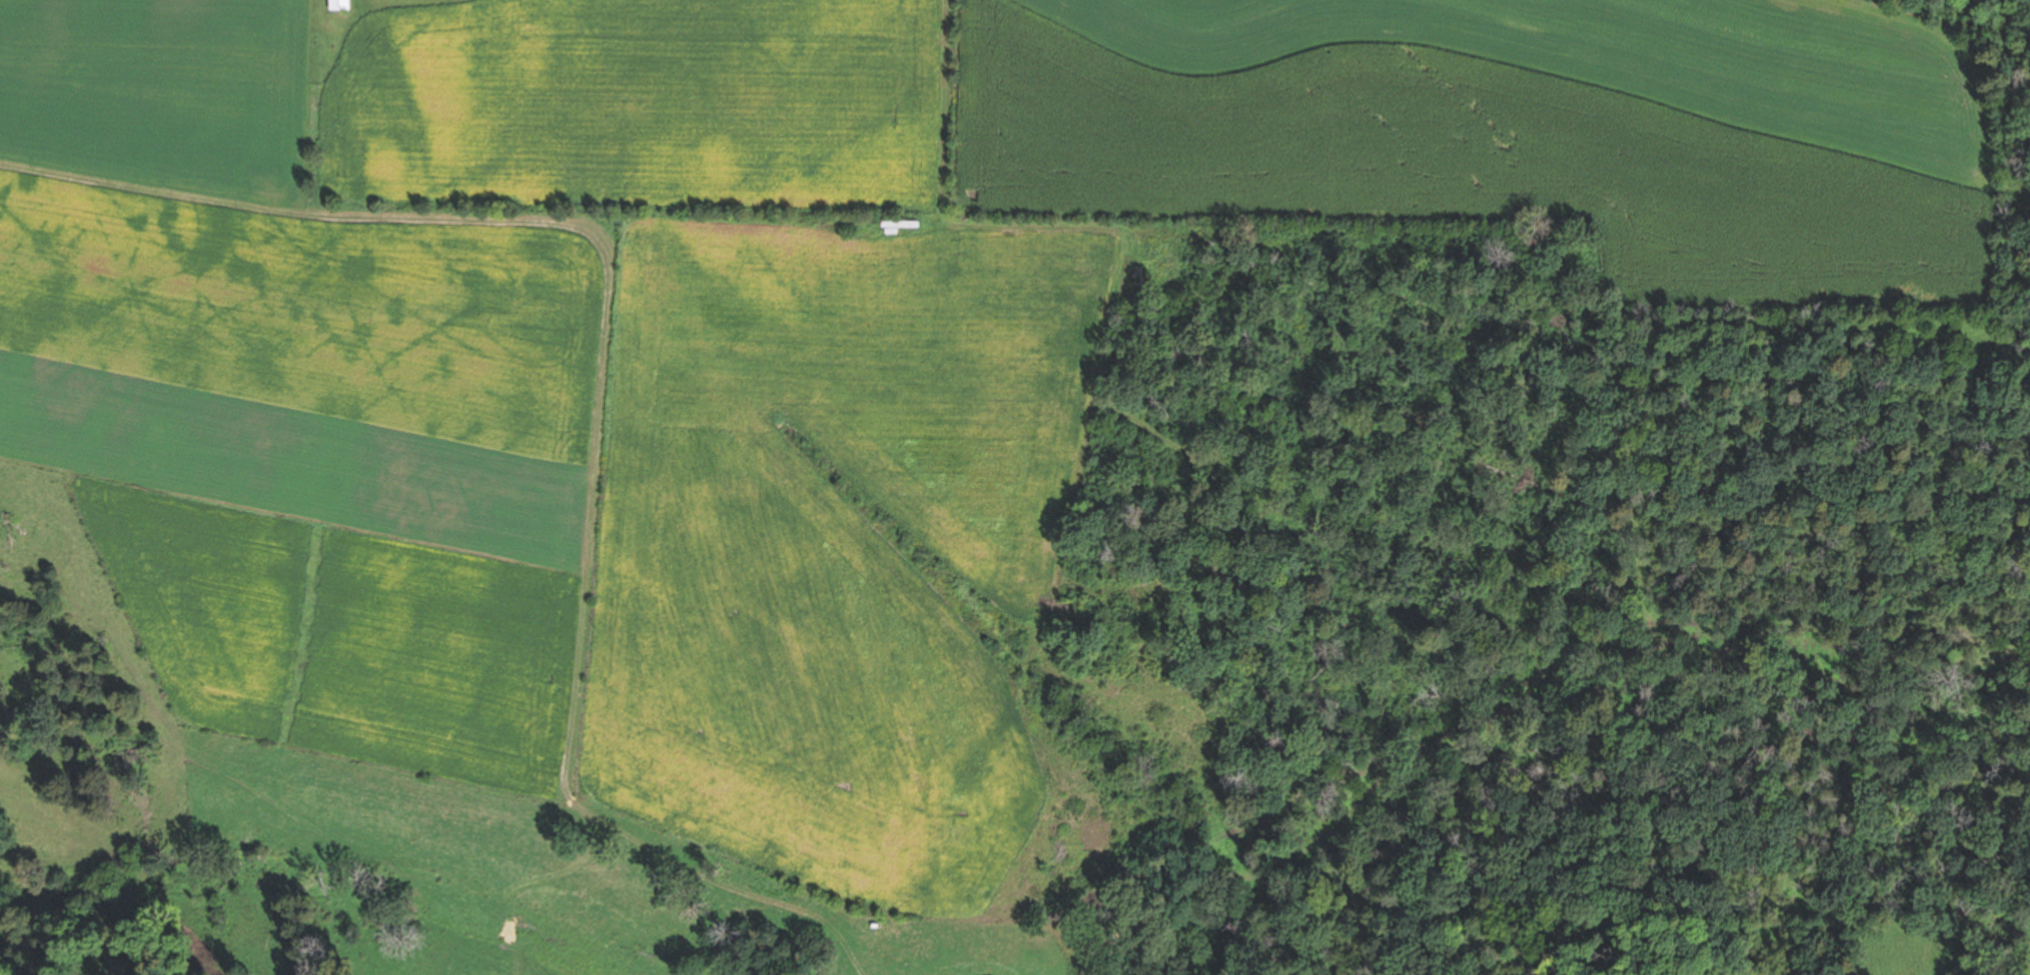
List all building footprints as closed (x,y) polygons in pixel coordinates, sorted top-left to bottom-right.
[(328,11),(354,11),(354,0),(328,0),(328,11)]
